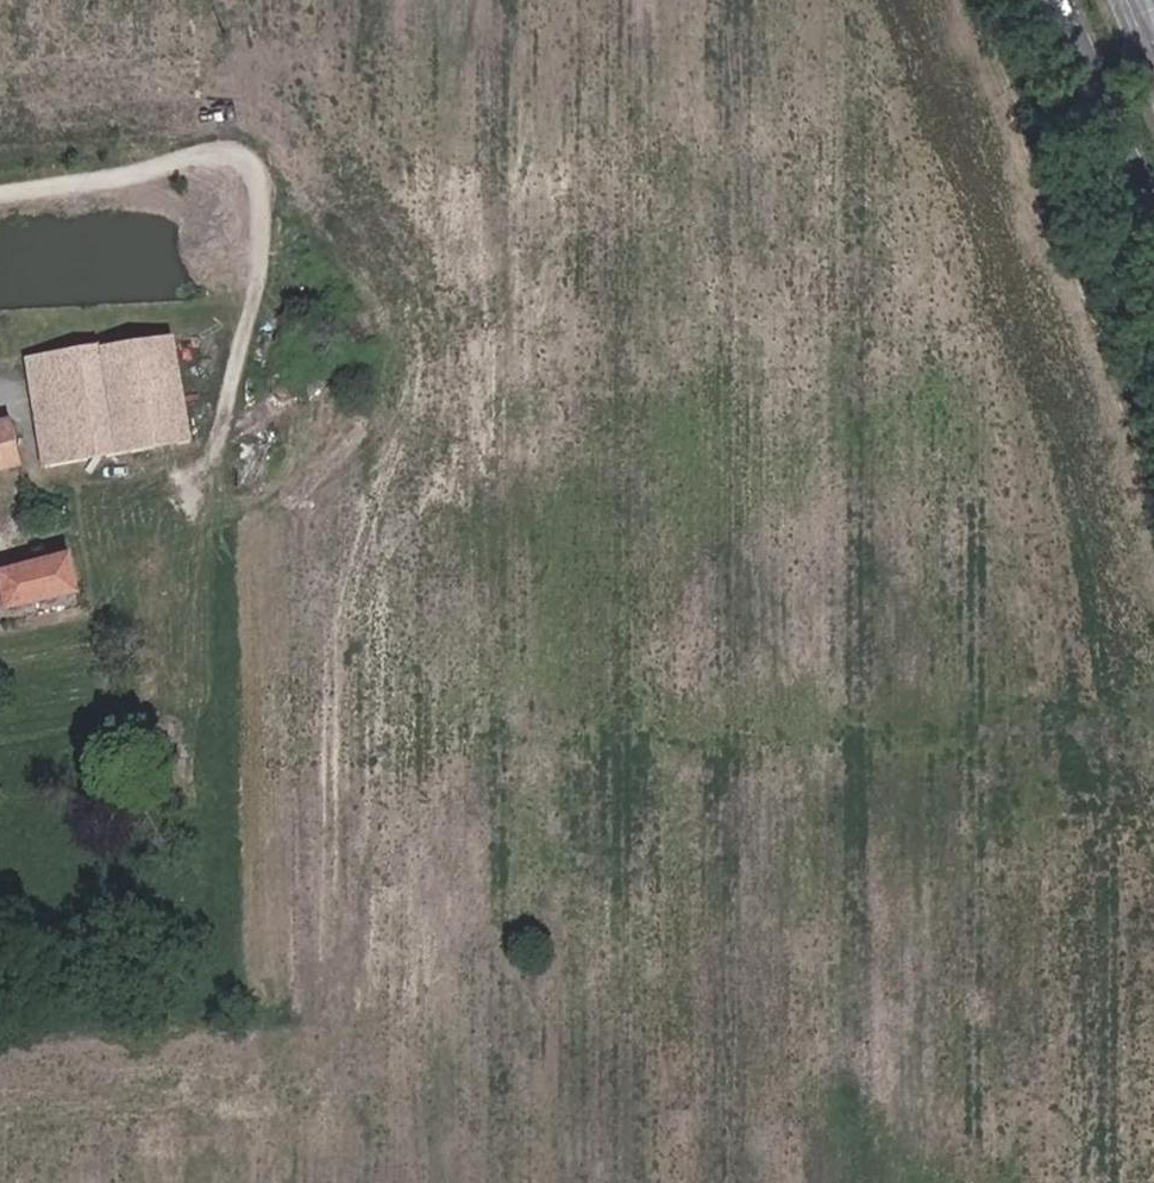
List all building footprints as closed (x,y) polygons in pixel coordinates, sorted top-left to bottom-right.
[(191,443),(173,337),(57,357),(75,463),(191,443)] [(23,465),(13,422),(0,425),(0,470),(23,465)] [(70,555),(0,574),(0,611),(79,594),(70,555)]
